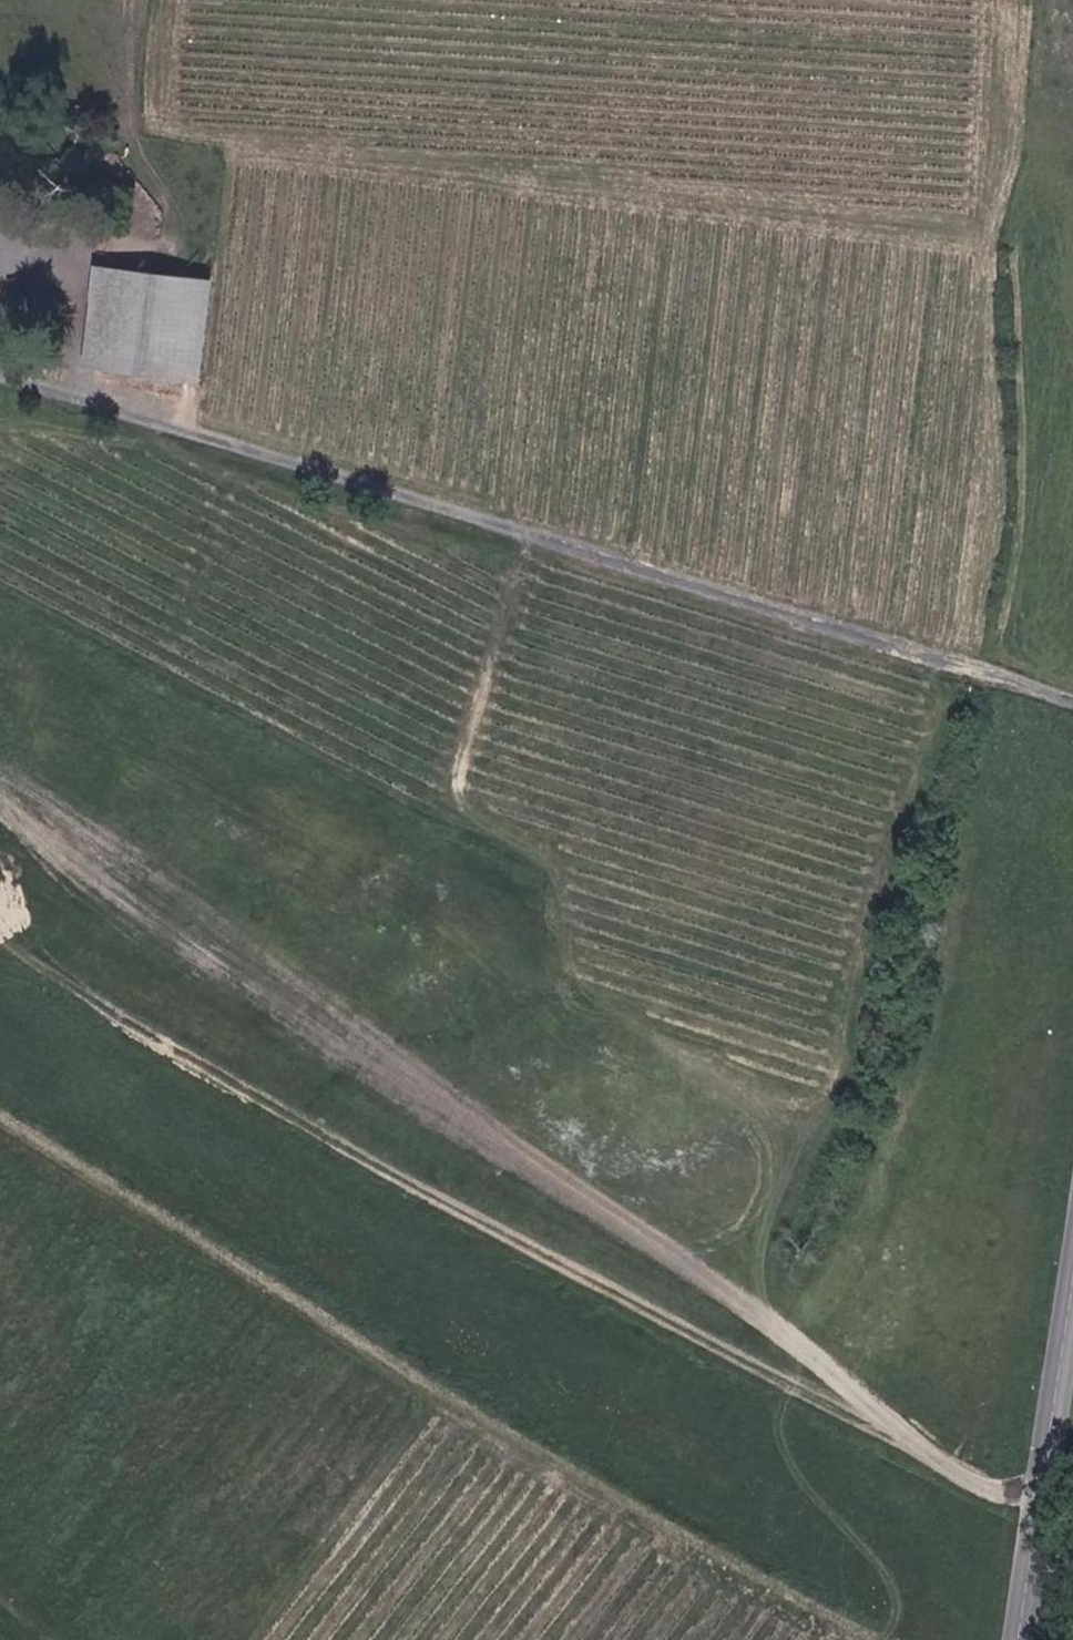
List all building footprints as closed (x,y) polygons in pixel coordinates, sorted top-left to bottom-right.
[(208,279),(98,265),(85,360),(195,374),(208,279)]
